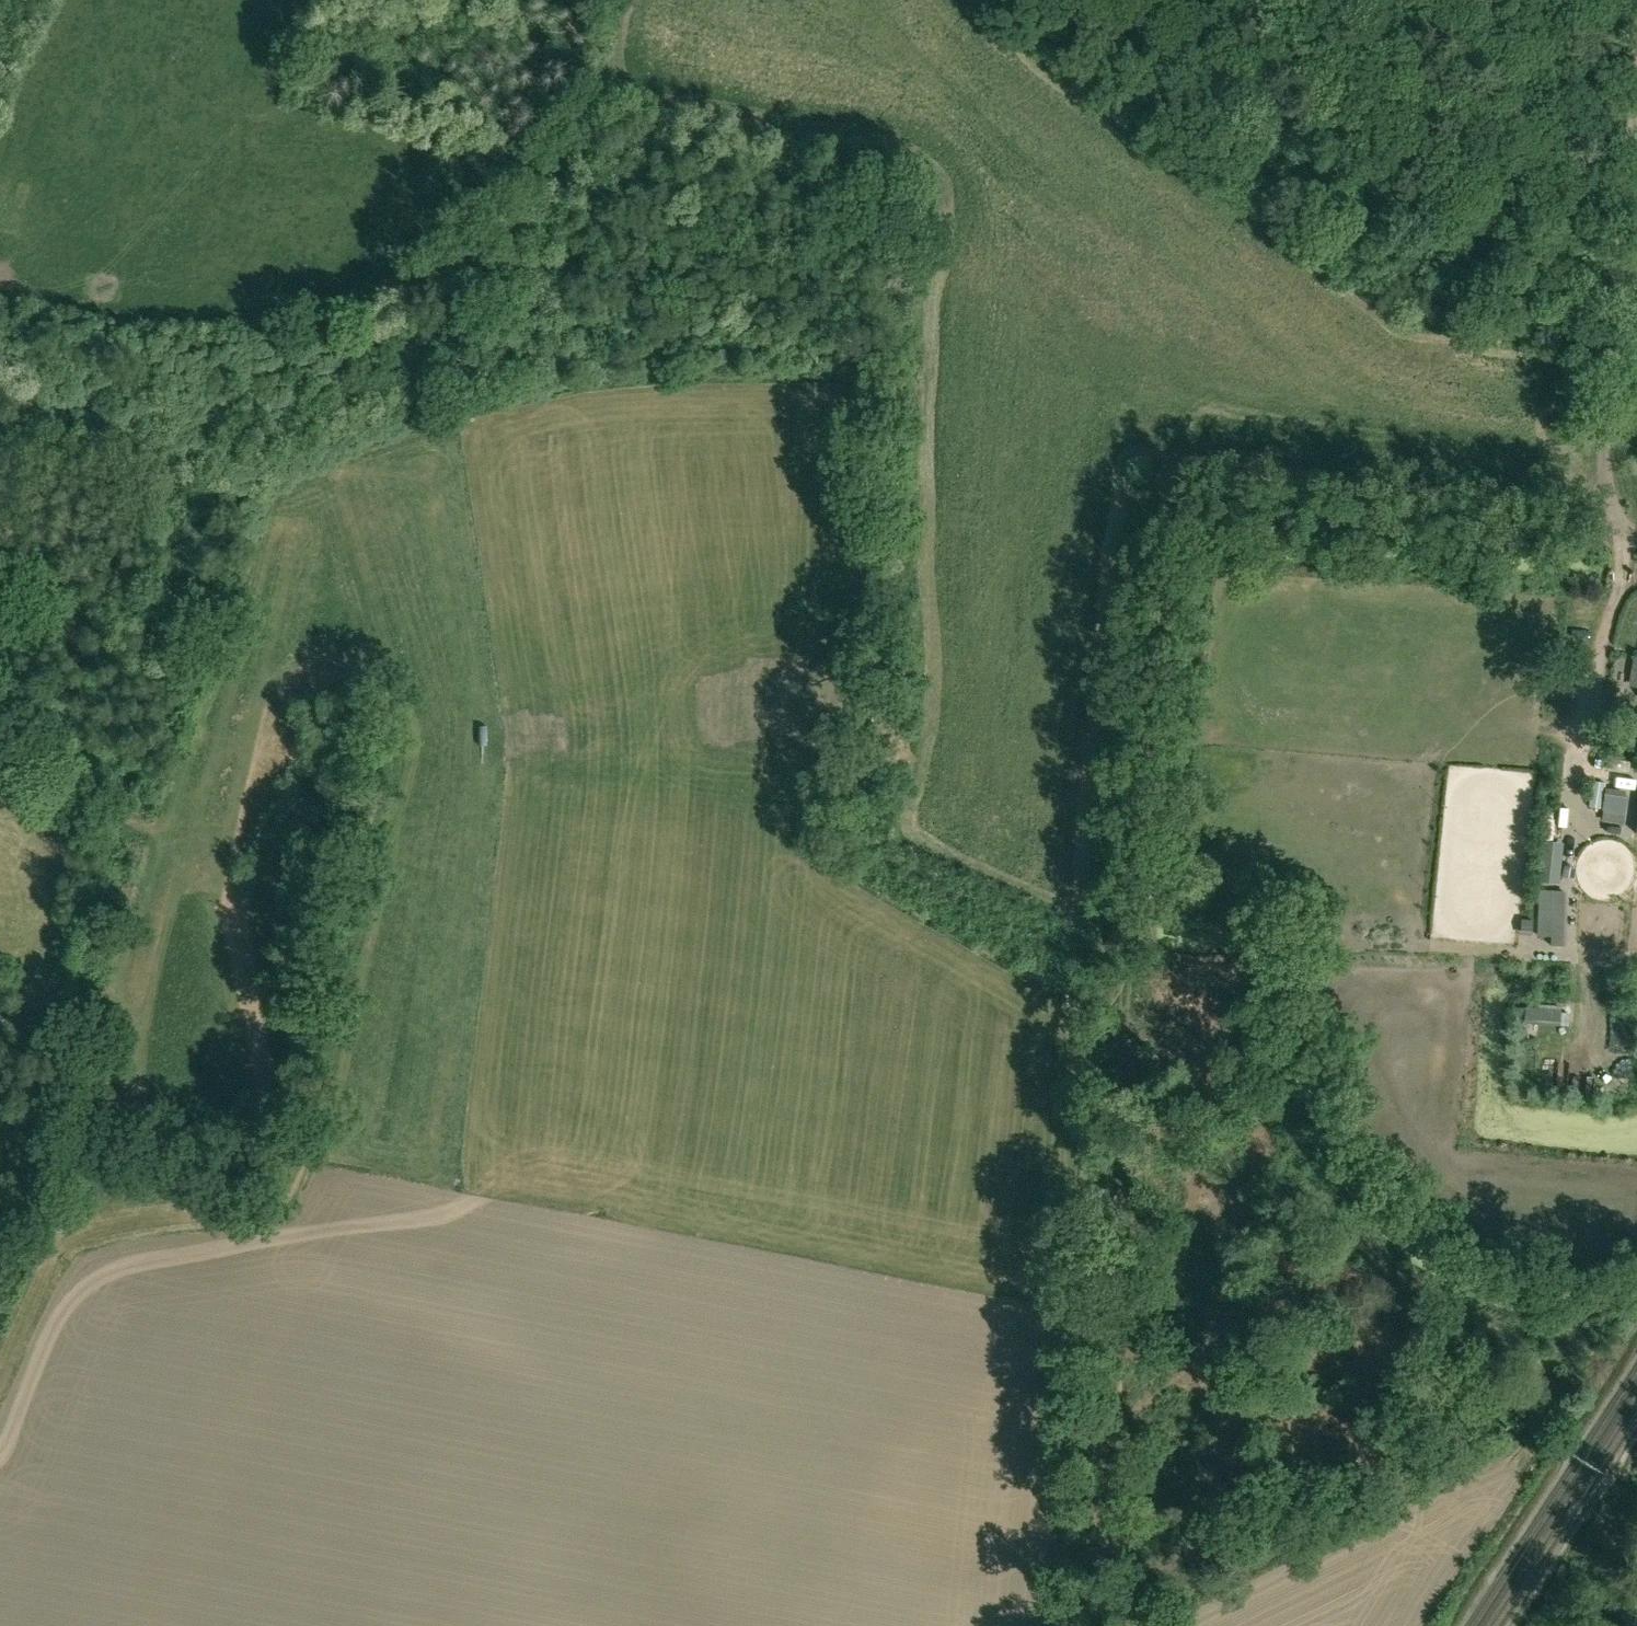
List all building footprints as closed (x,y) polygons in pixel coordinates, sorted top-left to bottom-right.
[(1611,802),(1613,792),(1592,789),(1589,807),(1603,809),(1604,801),(1611,802)] [(1559,875),(1573,875),(1574,828),(1560,828),(1559,875)] [(1522,920),(1520,935),(1532,936),(1533,921),(1522,920)]
